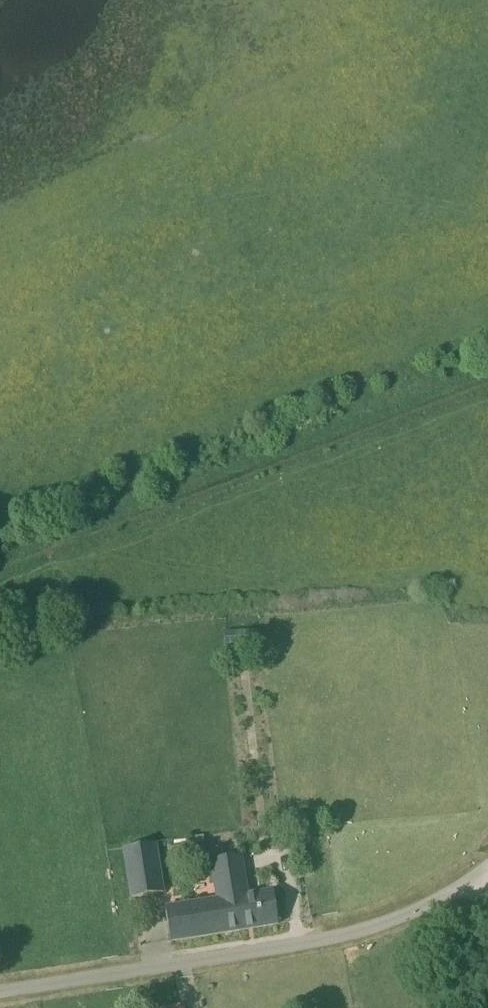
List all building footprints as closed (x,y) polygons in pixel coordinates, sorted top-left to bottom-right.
[(130,894),(162,889),(155,844),(123,850),(130,894)] [(247,896),(242,856),(212,860),(217,900),(165,908),(170,942),(279,924),(273,892),(247,896)]
